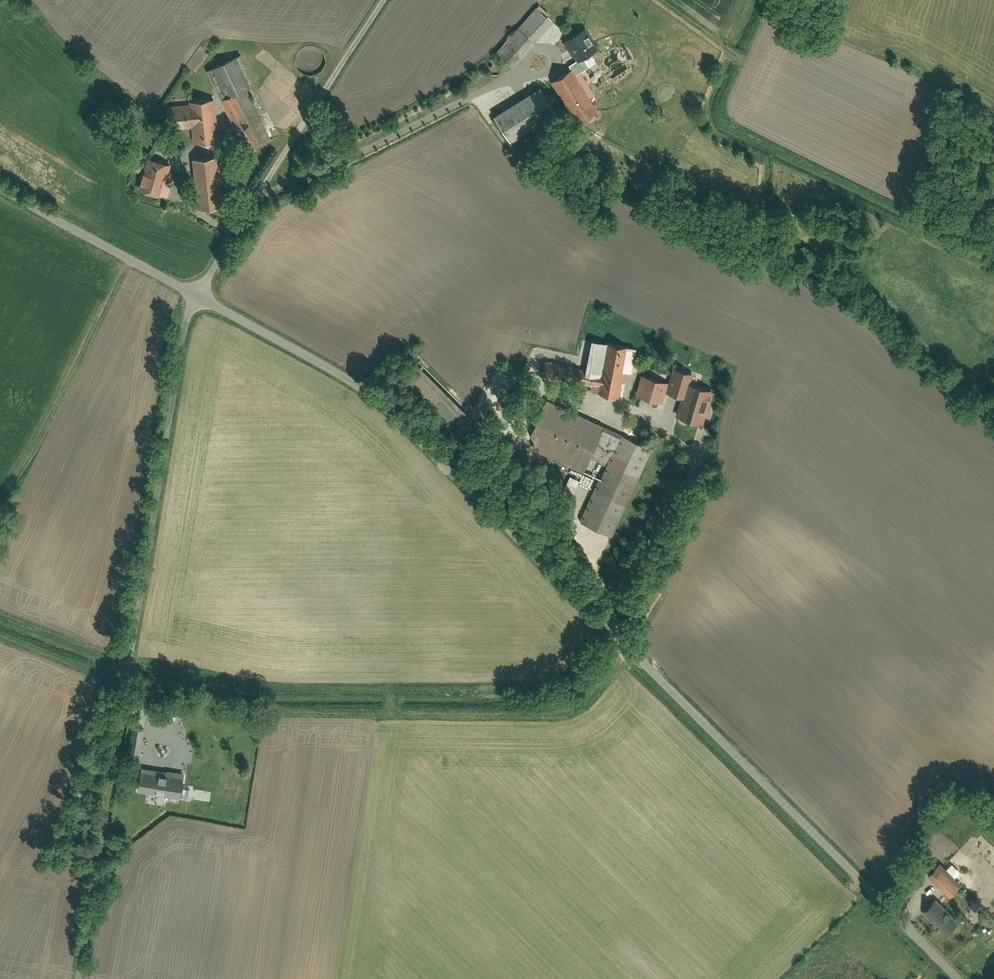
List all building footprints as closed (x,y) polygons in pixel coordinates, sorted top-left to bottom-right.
[(538,6),(497,51),(513,65),(553,20),(538,6)] [(584,27),(564,40),(576,59),(596,46),(584,27)] [(239,54),(206,70),(243,149),(268,137),(245,88),(253,84),(239,54)] [(569,70),(552,81),(576,118),(593,107),(569,70)] [(539,86),(494,116),(510,139),(555,109),(539,86)] [(194,139),(216,137),(212,99),(167,103),(170,125),(193,123),(194,139)] [(214,156),(193,158),(198,205),(219,203),(214,156)] [(167,194),(175,164),(148,157),(140,187),(167,194)] [(635,347),(591,338),(585,369),(582,382),(591,384),(590,389),(619,395),(623,371),(630,372),(635,347)] [(467,413),(412,359),(396,375),(450,430),(467,413)] [(582,382),(585,369),(548,361),(545,375),(582,382)] [(689,382),(692,372),(671,366),(667,381),(665,390),(682,395),(685,396),(689,382)] [(667,381),(642,374),(636,394),(661,401),(665,390),(667,381)] [(676,414),(702,422),(712,389),(689,382),(685,396),(682,395),(676,414)] [(601,426),(546,401),(527,444),(582,469),(588,455),(601,426)] [(601,426),(588,455),(607,463),(620,435),(601,426)] [(581,519),(612,533),(651,449),(620,435),(607,463),(581,519)] [(538,464),(548,467),(550,458),(540,456),(538,464)] [(572,491),(577,479),(567,475),(562,487),(572,491)] [(144,729),(132,727),(129,752),(140,754),(144,729)] [(184,774),(141,767),(137,789),(180,796),(182,787),(184,774)] [(191,788),(182,787),(180,796),(189,798),(191,788)] [(961,883),(940,863),(929,876),(950,895),(961,883)] [(911,895),(920,874),(912,871),(903,891),(911,895)] [(957,920),(936,899),(924,911),(946,932),(957,920)]
